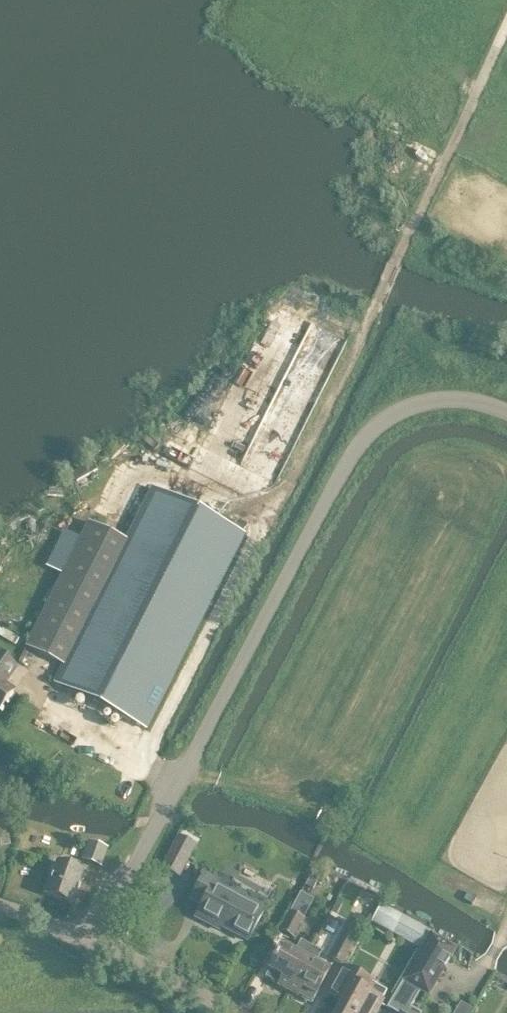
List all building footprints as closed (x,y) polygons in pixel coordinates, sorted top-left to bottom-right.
[(63,665),(54,682),(148,730),(246,536),(152,488),(63,665)] [(89,521),(26,646),(63,665),(126,540),(89,521)] [(13,689),(4,683),(16,667),(0,655),(0,708),(13,689)] [(0,834),(0,835),(2,843),(10,841),(8,832),(0,834)] [(178,835),(161,866),(162,867),(179,876),(196,844),(178,835)] [(87,838),(80,857),(99,864),(100,864),(107,845),(87,838)] [(46,894),(71,902),(82,870),(57,862),(46,894)] [(312,873),(306,884),(313,888),(319,877),(312,873)] [(191,898),(203,904),(196,916),(218,927),(220,924),(247,938),(261,910),(214,885),(216,881),(204,874),(191,898)] [(381,902),(371,921),(392,933),(402,914),(382,903),(381,902)] [(280,930),(292,937),(303,917),(291,911),(280,930)] [(350,918),(329,956),(342,964),(363,925),(350,918)] [(409,918),(398,936),(419,948),(430,929),(409,918)] [(430,933),(402,980),(420,990),(428,995),(455,948),(430,933)] [(265,976),(288,989),(311,946),(300,940),(294,951),(282,945),(265,976)] [(311,946),(288,989),(311,1002),(329,970),(315,963),(321,951),(311,946)] [(374,984),(344,967),(330,994),(344,1001),(337,1012),(374,1012),(386,991),(374,984)] [(411,1006),(420,990),(402,980),(387,1007),(398,1012),(421,1012),(411,1006)]
